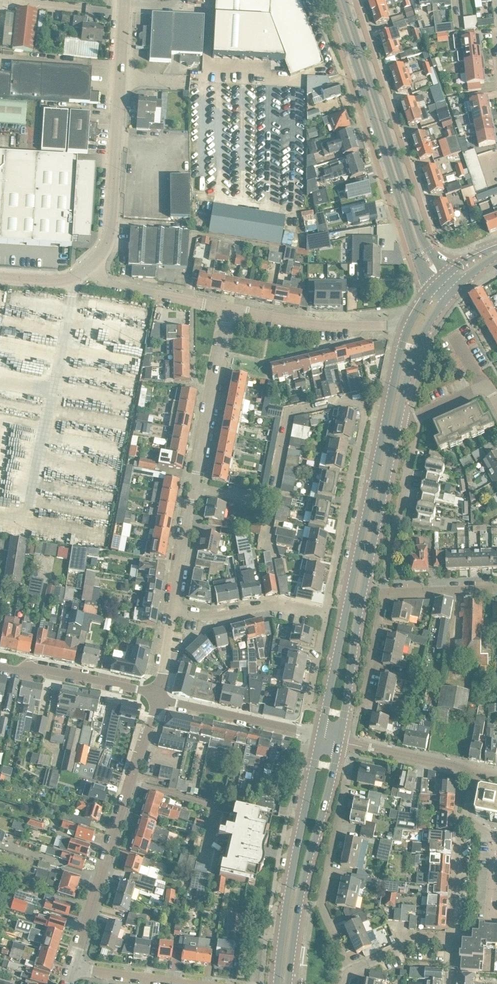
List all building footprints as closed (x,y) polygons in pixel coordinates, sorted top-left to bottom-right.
[(213,57),(285,61),(290,76),(312,68),(312,67),(323,63),(299,0),(216,0),(215,17),(213,57)] [(386,2),(392,0),(370,0),(369,1),(373,13),(388,8),(386,2)] [(413,6),(411,0),(402,3),(404,9),(413,6)] [(432,0),(414,0),(414,2),(420,2),(421,7),(428,6),(429,12),(434,12),(432,0)] [(17,8),(16,17),(12,49),(32,52),(37,11),(17,8)] [(390,14),(388,8),(373,13),(376,24),(389,20),(387,14),(390,14)] [(181,49),(182,16),(152,14),(151,28),(143,27),(143,34),(141,34),(139,36),(139,38),(140,40),(142,41),(142,47),(150,48),(181,49)] [(405,20),(403,15),(391,19),(393,24),(405,20)] [(87,18),(77,17),(73,16),(72,28),(83,29),(81,40),(65,39),(63,55),(97,59),(99,46),(100,42),(102,43),(103,27),(86,25),(87,18)] [(204,17),(182,16),(181,49),(150,48),(149,61),(171,63),(171,55),(180,55),(180,63),(186,63),(187,66),(188,67),(191,67),(193,66),(193,64),(200,64),(200,56),(202,56),(204,17)] [(416,16),(405,20),(393,24),(395,30),(380,34),(384,46),(398,42),(401,41),(398,30),(400,29),(400,30),(407,27),(407,25),(418,21),(416,16)] [(478,29),(477,22),(477,17),(464,19),(464,23),(465,31),(478,29)] [(494,20),(477,22),(478,29),(495,27),(494,20)] [(454,23),(435,26),(435,27),(435,28),(436,31),(436,34),(455,32),(454,23)] [(435,28),(435,27),(435,26),(435,25),(427,26),(427,29),(422,30),(423,34),(424,36),(436,34),(436,31),(435,28)] [(423,34),(422,30),(421,28),(412,31),(414,37),(423,34)] [(475,31),(462,33),(463,39),(456,40),(458,52),(464,51),(482,49),(481,42),(480,42),(479,37),(475,37),(475,31)] [(425,40),(424,36),(423,34),(414,37),(415,43),(425,40)] [(400,48),(398,42),(384,46),(387,58),(400,54),(402,59),(413,56),(412,50),(404,53),(402,47),(400,48)] [(483,56),(482,49),(464,51),(458,52),(459,63),(465,62),(482,60),(481,56),(483,56)] [(482,64),(482,60),(465,62),(466,73),(484,71),(484,64),(482,64)] [(89,103),(90,92),(92,69),(82,68),(11,63),(10,74),(9,97),(89,103)] [(413,75),(409,63),(391,68),(394,80),(409,75),(410,76),(413,75)] [(439,84),(434,68),(431,68),(424,71),(426,76),(430,75),(434,86),(439,84)] [(485,78),(484,71),(466,73),(468,85),(469,91),(481,90),(481,84),(484,83),(484,78),(485,78)] [(10,74),(0,74),(0,97),(9,97),(10,74)] [(411,81),(410,76),(409,75),(394,80),(398,92),(411,88),(409,82),(411,81)] [(341,96),(337,85),(331,87),(328,78),(307,77),(307,96),(312,94),(314,99),(322,96),(324,101),(341,96)] [(445,102),(441,90),(431,93),(436,105),(445,102)] [(99,93),(90,92),(89,103),(98,104),(99,93)] [(482,93),(470,95),(469,95),(470,101),(473,113),(490,109),(489,103),(488,103),(487,98),(483,99),(482,93)] [(425,102),(423,96),(411,99),(402,102),(405,114),(421,109),(419,104),(425,102)] [(143,100),(139,99),(137,129),(163,131),(164,125),(154,124),(155,109),(161,109),(162,101),(146,100),(146,99),(143,99),(143,100)] [(451,118),(445,102),(436,105),(438,111),(437,112),(440,122),(441,122),(451,118)] [(429,120),(425,108),(421,109),(405,114),(409,126),(429,120)] [(490,109),(473,113),(469,114),(471,125),(475,124),(491,121),(490,117),(492,116),(490,109)] [(42,150),(65,152),(68,112),(44,111),(42,150)] [(317,111),(307,114),(307,124),(320,119),(317,111)] [(88,143),(89,123),(90,113),(70,112),(67,152),(87,153),(88,143)] [(330,116),(322,119),(324,126),(332,123),(334,131),(340,129),(349,126),(345,113),(330,118),(330,116)] [(457,136),(451,118),(441,122),(444,129),(447,128),(448,132),(445,133),(447,139),(457,136)] [(492,125),(491,121),(475,124),(477,135),(495,132),(493,125),(492,125)] [(97,124),(89,123),(88,143),(96,144),(96,138),(99,137),(100,135),(100,133),(99,131),(97,130),(97,124)] [(307,131),(307,143),(310,142),(310,139),(318,136),(316,128),(307,131)] [(352,130),(343,133),(336,135),(338,140),(325,144),(327,149),(355,140),(352,130)] [(432,137),(430,130),(412,136),(416,148),(434,143),(437,142),(435,136),(432,137)] [(496,139),(495,132),(477,135),(479,147),(496,144),(495,139),(496,139)] [(462,152),(457,136),(447,139),(446,139),(451,155),(462,152)] [(359,150),(355,140),(327,149),(319,152),(320,156),(324,155),(325,157),(341,151),(343,155),(359,150)] [(436,148),(434,143),(416,148),(420,160),(434,156),(432,150),(436,148)] [(463,153),(466,160),(478,156),(475,149),(463,153)] [(0,155),(0,243),(72,248),(72,241),(77,241),(77,242),(90,242),(90,241),(90,231),(91,231),(94,168),(82,167),(82,168),(77,167),(76,167),(77,159),(0,155)] [(307,156),(307,169),(314,167),(317,166),(313,155),(307,156)] [(359,155),(350,158),(343,160),(345,165),(331,169),(333,174),(362,164),(359,155)] [(480,162),(478,156),(466,160),(468,166),(480,162)] [(468,169),(465,159),(451,163),(452,168),(456,167),(458,173),(468,169)] [(482,169),(480,162),(468,166),(470,173),(482,169)] [(365,174),(362,164),(333,174),(323,177),(325,182),(348,175),(350,179),(365,174)] [(436,166),(433,167),(423,170),(427,182),(442,177),(440,172),(438,172),(436,166)] [(314,167),(307,169),(307,182),(314,180),(317,179),(314,167)] [(474,186),(468,169),(458,173),(460,178),(467,176),(468,178),(467,179),(470,187),(474,186)] [(484,175),(482,169),(470,173),(472,179),(484,175)] [(486,182),(484,175),(472,179),(474,186),(486,182)] [(171,217),(190,217),(190,176),(170,177),(171,217)] [(444,183),(442,177),(427,182),(431,194),(444,190),(442,184),(444,183)] [(448,194),(462,190),(459,182),(448,186),(449,188),(446,189),(448,194)] [(486,182),(474,186),(477,193),(489,188),(486,182)] [(307,187),(307,195),(312,193),(318,192),(315,184),(307,187)] [(340,203),(341,209),(365,203),(366,203),(366,202),(365,202),(364,199),(371,197),(369,186),(345,192),(347,202),(340,203)] [(330,202),(326,189),(318,192),(312,193),(314,206),(330,202)] [(208,234),(281,247),(285,217),(259,212),(261,199),(216,191),(208,234)] [(447,200),(444,201),(434,204),(438,216),(453,211),(452,205),(449,206),(447,200)] [(353,225),(377,220),(377,219),(376,219),(374,207),(367,209),(365,203),(341,209),(343,215),(350,213),(353,225)] [(453,211),(438,216),(442,228),(455,224),(453,218),(455,217),(453,211)] [(323,213),(315,215),(316,223),(325,221),(323,213)] [(496,214),(484,218),(490,233),(496,230),(496,218),(496,214)] [(191,229),(130,229),(128,265),(132,266),(156,267),(187,269),(191,229)] [(306,238),(306,246),(329,242),(328,234),(306,238)] [(217,255),(219,243),(219,241),(210,239),(210,242),(212,242),(209,260),(216,261),(217,255)] [(232,245),(219,243),(217,255),(229,258),(232,245)] [(235,265),(241,266),(243,258),(245,248),(234,246),(236,255),(236,257),(237,257),(235,265)] [(294,263),(296,255),(297,249),(286,247),(283,260),(288,261),(286,274),(292,275),(291,275),(292,276),(294,263)] [(379,250),(369,250),(365,250),(358,250),(358,257),(365,258),(364,265),(379,265),(379,250)] [(268,262),(281,264),(283,254),(270,252),(268,262)] [(210,290),(212,276),(213,272),(201,269),(202,260),(195,259),(193,269),(191,279),(198,280),(196,288),(210,290)] [(300,264),(294,263),(292,276),(298,277),(300,264)] [(379,280),(379,265),(364,265),(364,273),(357,273),(357,280),(364,280),(379,280)] [(155,279),(156,267),(132,266),(131,277),(155,279)] [(226,274),(219,273),(213,272),(212,276),(210,290),(222,293),(225,278),(226,274)] [(235,295),(238,281),(225,278),(222,293),(235,295)] [(290,283),(289,290),(286,305),(292,306),(293,308),(297,308),(298,307),(299,307),(302,293),(296,292),(297,291),(299,281),(291,279),(290,283)] [(248,298),(250,283),(238,281),(235,295),(248,298)] [(309,281),(309,293),(315,293),(314,307),(328,307),(328,287),(316,287),(316,281),(309,281)] [(328,287),(328,307),(341,307),(341,293),(347,293),(347,281),(341,281),(341,287),(328,287)] [(286,305),(289,290),(290,283),(283,282),(282,289),(276,288),(273,302),(286,305)] [(261,300),(263,286),(250,283),(248,298),(261,300)] [(273,302),(276,288),(263,286),(261,300),(273,302)] [(490,299),(484,288),(470,297),(476,307),(490,299)] [(496,309),(490,299),(476,307),(482,318),(496,309)] [(496,309),(482,318),(488,328),(496,323),(496,311),(496,309)] [(488,328),(494,338),(496,336),(496,323),(488,328)] [(188,342),(188,329),(173,329),(173,336),(162,336),(162,324),(153,324),(149,342),(167,342),(170,342),(188,342)] [(189,355),(188,342),(170,342),(167,342),(167,355),(174,355),(189,355)] [(376,362),(371,342),(359,345),(362,360),(369,358),(370,363),(376,362)] [(362,360),(359,345),(346,348),(349,360),(350,363),(362,360)] [(349,360),(346,348),(333,351),(337,366),(349,363),(348,360),(349,360)] [(337,366),(333,351),(320,354),(323,366),(324,365),(326,373),(330,372),(329,368),(337,366)] [(150,368),(152,355),(145,354),(142,368),(150,368)] [(323,366),(320,354),(307,357),(311,372),(312,377),(321,375),(320,370),(323,369),(322,366),(323,366)] [(189,368),(189,355),(174,355),(174,362),(165,362),(165,368),(171,368),(189,368)] [(311,372),(307,357),(295,360),(297,372),(303,371),(303,374),(311,372)] [(297,372),(295,360),(281,363),(285,378),(293,376),(294,380),(298,379),(297,372)] [(285,378),(281,363),(270,366),(273,381),(285,378)] [(189,381),(189,368),(171,368),(171,376),(174,376),(174,381),(189,381)] [(357,368),(351,369),(356,392),(362,391),(359,373),(358,374),(357,368)] [(356,392),(351,369),(346,370),(347,376),(351,393),(356,392)] [(246,389),(249,377),(233,374),(231,386),(246,389)] [(325,375),(327,382),(328,386),(331,397),(337,396),(334,384),(333,385),(331,374),(325,375)] [(367,379),(369,389),(377,387),(379,386),(381,377),(367,379)] [(331,397),(328,386),(327,382),(321,383),(325,399),(331,397)] [(140,395),(146,396),(152,398),(154,385),(142,383),(140,395)] [(244,401),(246,389),(231,386),(228,398),(244,401)] [(194,406),(197,393),(177,389),(175,402),(194,406)] [(144,410),(146,396),(140,395),(138,409),(144,410)] [(242,413),(244,401),(228,398),(226,409),(242,413)] [(192,418),(194,406),(175,402),(174,401),(171,414),(177,415),(192,418)] [(468,405),(465,406),(463,408),(464,410),(456,414),(467,439),(495,426),(490,416),(484,419),(478,404),(469,408),(468,405)] [(280,420),(283,408),(269,405),(269,406),(268,412),(266,418),(275,419),(280,420)] [(240,424),(242,413),(226,409),(224,421),(240,424)] [(343,412),(339,411),(338,418),(332,417),(331,423),(353,427),(355,415),(354,414),(355,411),(344,409),(343,412)] [(137,421),(148,423),(149,415),(139,412),(137,421)] [(467,439),(456,414),(448,418),(446,415),(441,417),(442,420),(434,424),(440,438),(435,441),(439,451),(467,439)] [(189,431),(192,418),(177,415),(175,428),(189,431)] [(295,418),(293,425),(308,429),(310,419),(309,415),(295,418)] [(239,430),(240,424),(224,421),(221,433),(237,436),(239,430)] [(350,440),(353,427),(331,423),(329,423),(326,438),(327,438),(335,440),(346,442),(347,439),(350,440)] [(149,434),(151,425),(144,424),(142,433),(149,434)] [(189,431),(175,428),(171,427),(169,436),(173,437),(172,441),(187,444),(189,431)] [(293,429),(291,438),(306,441),(307,435),(303,431),(293,429)] [(236,445),(237,436),(221,433),(219,445),(235,448),(245,450),(245,446),(236,445)] [(305,447),(306,441),(291,438),(289,447),(300,449),(300,446),(305,447)] [(346,442),(335,440),(327,438),(324,454),(328,455),(344,458),(347,446),(345,445),(346,442)] [(184,457),(187,444),(172,441),(167,440),(165,453),(184,457)] [(233,460),(235,448),(219,445),(217,456),(233,460)] [(288,450),(286,463),(299,465),(301,452),(288,450)] [(427,464),(427,468),(444,472),(445,468),(443,465),(444,460),(442,460),(443,454),(430,451),(429,457),(426,457),(425,462),(426,462),(427,464)] [(182,469),(184,457),(165,453),(161,452),(158,465),(182,469)] [(342,471),(344,458),(328,455),(324,454),(322,453),(319,470),(330,472),(338,473),(339,470),(342,471)] [(489,458),(482,462),(488,473),(496,467),(496,453),(489,458)] [(230,471),(233,460),(217,456),(214,468),(230,471)] [(138,468),(154,471),(156,462),(140,459),(138,468)] [(296,479),(299,465),(286,463),(283,477),(296,479)] [(130,485),(132,474),(141,476),(142,469),(127,466),(123,484),(130,485)] [(488,473),(493,483),(496,480),(496,467),(488,473)] [(230,471),(214,468),(212,480),(228,484),(230,471)] [(443,476),(444,472),(427,468),(426,472),(423,474),(422,478),(439,482),(440,478),(443,476)] [(337,477),(338,473),(330,472),(319,470),(318,473),(321,474),(319,484),(336,487),(338,477),(337,477)] [(293,494),(296,479),(283,477),(280,492),(293,494)] [(438,486),(439,482),(422,478),(421,483),(423,485),(422,489),(440,493),(441,489),(438,486)] [(179,481),(170,479),(165,479),(165,480),(164,485),(155,483),(154,489),(177,494),(179,481)] [(131,486),(130,486),(130,485),(123,484),(121,497),(129,498),(131,486)] [(334,499),(336,487),(319,484),(317,495),(315,495),(314,499),(323,500),(327,500),(330,501),(331,498),(334,499)] [(174,507),(177,494),(154,489),(151,503),(160,504),(174,507)] [(439,497),(440,493),(422,489),(421,493),(419,495),(418,495),(418,499),(435,503),(436,499),(439,497)] [(292,501),(293,494),(280,492),(277,507),(290,509),(292,501)] [(126,512),(129,498),(121,497),(118,510),(126,512)] [(329,506),(330,501),(327,500),(323,500),(314,499),(308,497),(305,512),(312,513),(328,517),(331,506),(329,506)] [(434,507),(435,503),(418,499),(417,504),(419,506),(418,511),(435,514),(436,510),(434,507)] [(224,519),(226,505),(208,502),(205,518),(209,519),(208,525),(231,530),(232,521),(224,519)] [(172,520),(174,507),(160,504),(159,511),(150,509),(148,516),(157,517),(172,520)] [(124,524),(124,520),(126,512),(118,510),(116,523),(124,524)] [(440,529),(432,527),(433,524),(430,524),(431,520),(434,518),(435,514),(418,511),(417,514),(414,516),(412,527),(435,532),(439,533),(440,529)] [(326,528),(328,517),(312,513),(309,528),(312,529),(323,531),(323,527),(326,528)] [(289,517),(286,516),(276,515),(275,522),(287,524),(289,517)] [(169,533),(172,520),(157,517),(155,530),(169,533)] [(121,537),(123,527),(115,526),(113,535),(121,537)] [(275,536),(277,536),(295,540),(296,532),(277,528),(275,536)] [(322,535),(323,531),(312,529),(312,532),(310,532),(309,540),(303,538),(302,541),(298,541),(298,543),(301,544),(308,545),(324,548),(327,536),(322,535)] [(167,546),(169,533),(155,530),(153,543),(167,546)] [(226,558),(226,557),(217,555),(220,537),(212,535),(202,533),(198,553),(197,559),(210,562),(217,563),(224,563),(227,563),(226,558)] [(119,552),(121,537),(113,535),(110,551),(119,552)] [(249,535),(239,537),(236,537),(239,556),(240,556),(241,561),(245,561),(246,567),(254,566),(253,557),(252,552),(249,535)] [(293,547),(295,540),(277,536),(276,542),(276,544),(293,547)] [(27,542),(10,539),(10,540),(0,538),(0,550),(8,551),(3,582),(9,583),(8,588),(20,589),(22,573),(23,567),(27,542)] [(412,571),(428,571),(428,548),(423,548),(423,539),(417,540),(417,554),(412,554),(412,571)] [(164,559),(167,546),(153,543),(147,542),(145,555),(164,559)] [(35,554),(56,558),(58,546),(37,543),(35,554)] [(321,561),(324,548),(308,545),(301,544),(300,546),(299,547),(298,552),(299,553),(298,557),(302,558),(303,560),(303,561),(308,562),(318,564),(319,560),(321,561)] [(72,547),(69,571),(85,573),(86,571),(88,555),(99,557),(100,550),(89,549),(72,547)] [(492,569),(492,550),(481,551),(481,569),(492,569)] [(458,570),(458,551),(440,552),(440,565),(447,565),(447,570),(458,570)] [(470,569),(470,551),(458,551),(458,570),(470,569)] [(481,569),(481,551),(470,551),(470,569),(481,569)] [(277,594),(272,563),(270,553),(263,554),(265,564),(267,579),(263,579),(266,597),(277,594)] [(209,569),(210,562),(197,559),(195,566),(205,568),(209,569)] [(274,561),(277,578),(285,576),(282,559),(274,561)] [(318,567),(318,564),(308,562),(303,561),(299,576),(305,577),(321,580),(324,568),(318,567)] [(210,562),(209,569),(208,575),(214,576),(219,576),(219,571),(224,571),(224,563),(217,563),(210,562)] [(162,583),(165,569),(156,568),(138,565),(131,564),(128,577),(136,579),(147,581),(162,583)] [(256,575),(254,566),(246,567),(251,599),(261,597),(258,582),(255,583),(253,575),(256,575)] [(251,599),(246,567),(239,569),(241,578),(242,578),(243,585),(240,586),(240,591),(242,601),(251,599)] [(94,587),(96,572),(86,571),(84,586),(94,587)] [(207,578),(201,577),(202,573),(194,571),(189,600),(211,604),(211,603),(209,593),(207,578)] [(285,576),(277,578),(280,594),(280,595),(289,594),(287,576),(285,576)] [(43,580),(31,577),(28,591),(27,595),(40,598),(43,580)] [(318,593),(321,580),(305,577),(302,589),(298,588),(296,598),(311,601),(313,592),(318,593)] [(160,598),(162,583),(147,581),(136,579),(135,586),(143,587),(142,593),(147,594),(146,596),(160,598)] [(239,601),(237,591),(235,580),(225,581),(225,582),(226,588),(229,603),(239,601)] [(229,603),(226,588),(225,582),(213,584),(217,605),(229,603)] [(95,588),(94,587),(84,586),(82,600),(92,602),(95,588)] [(57,588),(54,603),(63,604),(64,600),(66,589),(57,588)] [(73,602),(75,590),(66,588),(66,589),(64,600),(73,602)] [(158,612),(160,598),(146,596),(145,605),(141,604),(140,609),(144,610),(158,612)] [(464,664),(488,664),(488,645),(489,638),(488,628),(482,628),(483,600),(465,599),(465,604),(462,604),(462,613),(460,612),(460,618),(464,618),(464,640),(456,640),(456,655),(464,656),(464,664)] [(410,617),(420,619),(424,600),(410,601),(408,608),(396,605),(393,621),(409,624),(410,617)] [(452,610),(454,600),(436,600),(434,608),(433,617),(435,618),(442,619),(437,649),(446,651),(448,630),(452,610)] [(80,631),(81,627),(82,620),(83,613),(77,612),(78,606),(72,605),(70,616),(69,625),(68,630),(67,632),(62,661),(74,664),(77,647),(80,631)] [(97,608),(95,608),(84,606),(84,607),(83,613),(94,615),(96,615),(97,608)] [(156,625),(158,612),(144,610),(143,616),(134,615),(133,621),(156,625)] [(81,627),(80,631),(81,631),(88,632),(89,633),(92,621),(103,623),(104,617),(96,615),(94,615),(83,613),(82,620),(81,627)] [(14,619),(6,617),(0,646),(0,649),(8,650),(14,619)] [(111,624),(128,627),(129,620),(112,617),(111,624)] [(17,652),(20,636),(21,628),(19,627),(20,620),(14,619),(8,650),(17,652)] [(271,634),(269,623),(262,624),(262,620),(253,622),(256,638),(258,650),(260,660),(265,659),(263,649),(264,648),(262,637),(271,634)] [(42,657),(49,624),(40,622),(34,656),(42,657)] [(256,638),(253,622),(244,624),(247,637),(247,641),(253,639),(256,638)] [(29,655),(31,645),(35,626),(22,623),(21,628),(20,636),(17,652),(29,655)] [(54,643),(56,635),(52,635),(53,629),(53,624),(49,624),(42,657),(53,659),(56,643),(54,643)] [(247,637),(244,624),(230,627),(230,628),(227,628),(226,628),(230,645),(233,652),(233,663),(235,663),(239,662),(240,662),(248,661),(248,651),(240,652),(239,649),(236,649),(234,641),(247,637)] [(397,632),(403,633),(410,635),(412,628),(399,625),(397,632)] [(280,640),(279,646),(296,650),(297,644),(309,647),(312,632),(293,628),(290,642),(280,640)] [(228,646),(224,629),(213,632),(213,634),(217,649),(228,646)] [(85,645),(88,632),(81,631),(78,644),(85,645)] [(62,661),(67,632),(63,632),(62,638),(57,638),(56,643),(53,659),(62,661)] [(409,648),(410,640),(415,641),(414,644),(426,646),(427,639),(423,638),(410,635),(403,633),(402,639),(389,636),(386,651),(402,654),(404,647),(409,648)] [(217,649),(213,634),(204,636),(205,637),(203,639),(201,637),(193,645),(205,657),(213,650),(217,649)] [(256,663),(256,651),(255,651),(253,639),(247,641),(248,651),(248,661),(248,663),(256,663)] [(152,643),(142,641),(137,640),(135,649),(127,647),(124,661),(113,659),(113,662),(110,671),(141,678),(144,676),(152,643)] [(96,668),(98,658),(99,654),(91,652),(92,646),(86,644),(81,665),(96,668)] [(205,657),(193,645),(185,652),(187,654),(185,656),(184,656),(181,665),(196,669),(197,665),(205,657)] [(294,656),(296,650),(279,646),(278,653),(288,655),(285,668),(303,672),(306,658),(294,656)] [(401,661),(402,654),(386,651),(384,665),(396,667),(395,673),(416,677),(416,675),(418,676),(420,668),(407,666),(405,666),(406,662),(401,661)] [(256,675),(256,663),(248,663),(248,667),(248,669),(249,675),(254,675),(256,675)] [(200,675),(201,670),(196,669),(181,665),(180,665),(177,675),(206,683),(208,677),(200,675)] [(487,676),(488,667),(475,667),(475,675),(487,676)] [(300,686),(303,672),(285,668),(282,682),(300,686)] [(394,693),(397,679),(398,678),(415,682),(416,677),(395,673),(386,671),(385,676),(382,676),(379,690),(394,693)] [(216,686),(206,683),(177,675),(172,694),(188,698),(194,699),(204,701),(217,704),(216,694),(216,686)] [(272,676),(259,676),(256,675),(254,675),(249,675),(249,682),(263,684),(269,686),(272,676)] [(17,698),(20,683),(9,681),(3,711),(10,712),(12,697),(17,698)] [(258,706),(263,684),(249,682),(249,689),(250,705),(250,704),(258,706)] [(27,716),(32,685),(22,683),(19,698),(24,699),(21,714),(27,716)] [(40,702),(43,687),(32,685),(27,716),(26,718),(32,719),(36,701),(40,702)] [(230,706),(234,689),(223,687),(219,704),(230,706)] [(57,706),(55,714),(69,717),(70,714),(68,713),(69,707),(70,707),(71,705),(76,706),(79,692),(73,690),(61,688),(60,691),(59,698),(57,706)] [(250,705),(249,689),(245,688),(244,691),(234,689),(230,706),(241,709),(242,703),(250,705)] [(392,705),(394,693),(379,690),(376,703),(381,704),(380,710),(395,714),(402,715),(407,716),(409,709),(392,705)] [(69,707),(68,713),(70,714),(69,717),(69,718),(84,722),(86,711),(90,694),(79,692),(76,706),(71,705),(70,707),(69,707)] [(296,697),(276,693),(275,701),(277,701),(275,709),(285,711),(293,713),(296,697)] [(86,715),(83,727),(90,729),(91,729),(92,723),(94,714),(97,714),(100,698),(100,696),(90,694),(86,711),(89,711),(89,715),(86,715)] [(139,706),(114,701),(106,741),(114,743),(119,722),(127,723),(128,719),(138,721),(141,709),(139,706)] [(393,725),(395,714),(380,710),(379,716),(373,715),(370,729),(387,732),(388,725),(393,725)] [(426,751),(428,741),(431,728),(423,727),(427,711),(422,710),(419,726),(418,729),(414,748),(426,751)] [(180,738),(181,732),(188,734),(192,718),(168,713),(166,714),(162,736),(159,746),(162,747),(182,752),(185,739),(180,738)] [(34,733),(44,735),(48,719),(38,717),(34,733)] [(480,762),(482,752),(483,745),(479,744),(481,734),(483,734),(486,718),(477,717),(475,728),(471,750),(469,760),(480,762)] [(198,742),(203,720),(192,718),(188,734),(187,741),(197,744),(198,742)] [(21,743),(25,721),(19,720),(15,742),(21,743)] [(209,744),(214,723),(203,720),(198,742),(209,745),(209,744)] [(235,744),(238,728),(214,723),(209,744),(209,745),(208,748),(217,750),(220,748),(230,750),(232,744),(235,744)] [(414,748),(418,729),(419,726),(408,723),(404,746),(414,748)] [(486,763),(496,765),(496,759),(496,741),(493,741),(494,726),(488,726),(486,763)] [(73,774),(73,775),(93,781),(98,764),(105,751),(91,749),(95,730),(93,729),(91,729),(90,729),(83,727),(79,746),(79,747),(78,753),(73,774)] [(72,728),(66,751),(76,753),(81,730),(72,728)] [(246,747),(250,731),(238,728),(235,744),(233,751),(234,751),(232,762),(235,763),(239,746),(246,747)] [(255,758),(261,733),(250,731),(246,747),(252,748),(251,754),(249,753),(249,756),(255,758)] [(266,760),(272,736),(261,733),(255,758),(255,761),(254,764),(259,765),(260,759),(266,760)] [(289,756),(292,743),(282,741),(283,738),(272,736),(266,760),(264,770),(272,772),(274,760),(278,761),(280,749),(282,750),(281,754),(289,756)] [(66,751),(62,772),(73,774),(78,753),(76,753),(66,751)] [(38,765),(49,767),(51,758),(40,755),(38,765)] [(359,783),(374,786),(375,781),(384,783),(386,770),(363,766),(359,783)] [(99,767),(94,781),(109,786),(113,771),(99,767)] [(158,779),(164,780),(167,768),(161,767),(158,779)] [(173,770),(173,769),(167,768),(164,780),(170,781),(173,770)] [(176,790),(178,780),(180,771),(173,770),(170,781),(168,789),(176,790)] [(403,774),(402,778),(399,790),(413,793),(414,787),(416,777),(403,774)] [(397,798),(399,790),(402,778),(396,776),(391,797),(397,798)] [(456,797),(457,780),(448,779),(448,783),(442,782),(441,796),(442,796),(456,797)] [(187,792),(188,786),(189,782),(178,780),(176,790),(187,792)] [(423,780),(421,795),(428,795),(429,780),(423,780)] [(107,791),(92,786),(88,798),(104,803),(104,801),(107,802),(109,797),(106,796),(107,791)] [(496,792),(493,791),(493,792),(482,790),(480,791),(480,793),(479,793),(478,796),(479,797),(476,807),(475,810),(476,811),(476,813),(477,815),(488,817),(488,819),(490,819),(491,822),(494,820),(496,821),(496,822),(496,792)] [(383,794),(379,794),(370,792),(368,801),(356,799),(353,810),(368,813),(378,816),(383,794)] [(190,812),(168,805),(170,800),(148,793),(145,804),(170,812),(170,813),(176,815),(175,817),(179,819),(187,821),(190,812)] [(268,796),(262,795),(259,808),(273,811),(274,802),(272,802),(273,799),(267,798),(268,796)] [(454,812),(456,797),(442,796),(441,811),(454,812)] [(246,800),(244,808),(244,809),(255,811),(257,803),(246,800)] [(99,816),(102,809),(79,802),(77,809),(87,812),(84,819),(83,820),(76,818),(76,817),(71,815),(69,822),(90,828),(92,821),(97,823),(98,821),(99,821),(101,816),(99,816)] [(176,815),(170,813),(170,812),(145,804),(141,817),(156,822),(157,817),(169,820),(175,822),(175,821),(178,822),(179,819),(175,817),(176,815)] [(265,814),(235,807),(233,815),(223,812),(219,833),(209,874),(248,883),(247,884),(248,884),(248,883),(254,885),(258,871),(259,872),(261,869),(262,868),(262,867),(263,866),(263,865),(263,864),(263,862),(264,861),(264,860),(263,859),(263,856),(262,856),(262,854),(260,852),(262,843),(263,843),(266,830),(269,830),(272,815),(266,814),(266,813),(265,813),(265,814)] [(366,822),(368,813),(353,810),(351,823),(363,825),(361,834),(374,837),(376,824),(366,822)] [(411,810),(411,815),(399,813),(396,828),(396,829),(401,830),(417,832),(418,821),(419,811),(411,810)] [(453,831),(454,815),(438,814),(437,829),(453,831)] [(45,824),(28,819),(26,825),(43,830),(45,824)] [(177,837),(169,833),(155,829),(156,824),(140,819),(137,829),(175,841),(177,837)] [(95,832),(89,830),(90,828),(69,822),(69,824),(64,822),(62,828),(76,833),(75,837),(91,843),(95,832)] [(200,838),(203,827),(194,824),(190,835),(200,838)] [(175,841),(137,829),(134,839),(150,844),(151,840),(174,847),(175,841)] [(452,844),(453,834),(424,832),(423,841),(429,842),(452,844)] [(88,855),(89,853),(88,852),(90,846),(62,838),(59,848),(86,857),(87,856),(88,855)] [(362,841),(357,840),(348,838),(345,852),(359,855),(362,841)] [(150,844),(134,839),(131,850),(147,855),(148,850),(163,855),(164,849),(150,844)] [(452,854),(452,844),(429,842),(429,845),(431,845),(431,852),(437,852),(437,853),(452,854)] [(415,843),(414,853),(416,853),(416,852),(423,853),(424,844),(415,843)] [(389,862),(391,850),(379,847),(377,860),(389,862)] [(84,866),(86,860),(76,857),(48,848),(46,854),(69,862),(68,866),(73,868),(82,871),(83,870),(84,869),(85,867),(84,866)] [(356,869),(359,855),(345,852),(342,866),(356,869)] [(421,855),(416,856),(411,857),(411,865),(415,865),(415,864),(420,864),(421,855)] [(451,867),(451,857),(431,855),(430,865),(451,867)] [(196,859),(189,856),(185,869),(193,872),(196,859)] [(129,857),(124,871),(131,873),(138,876),(139,875),(145,877),(148,867),(152,868),(154,862),(143,859),(142,861),(129,857)] [(51,865),(39,862),(37,868),(49,872),(51,865)] [(450,876),(451,867),(430,865),(429,875),(450,876)] [(80,878),(70,875),(63,873),(62,876),(38,869),(36,875),(77,888),(80,878)] [(358,869),(357,875),(367,878),(369,878),(370,872),(358,869)] [(385,879),(392,880),(394,870),(387,869),(385,879)] [(193,872),(189,890),(196,891),(195,899),(203,901),(207,875),(193,872)] [(156,880),(145,877),(139,875),(138,876),(131,873),(129,879),(139,882),(154,887),(156,880)] [(74,898),(77,888),(36,875),(34,881),(59,888),(58,893),(64,895),(74,898)] [(367,878),(357,875),(355,875),(354,882),(343,880),(340,893),(357,897),(361,898),(363,890),(365,888),(366,885),(367,878)] [(449,886),(450,876),(429,875),(429,879),(422,878),(422,885),(429,885),(436,886),(436,885),(449,886)] [(223,895),(225,879),(216,878),(214,893),(223,895)] [(152,893),(154,887),(139,882),(137,889),(152,893)] [(131,900),(135,888),(120,883),(116,896),(131,900)] [(448,896),(449,886),(436,885),(436,886),(429,885),(428,894),(448,896)] [(175,892),(167,891),(165,905),(174,906),(175,892)] [(397,893),(388,893),(382,892),(382,897),(388,898),(387,906),(395,907),(397,893)] [(355,908),(357,897),(340,893),(337,906),(348,908),(348,911),(344,912),(347,918),(357,914),(357,913),(364,912),(364,910),(355,908)] [(37,898),(24,894),(21,902),(35,907),(68,917),(71,905),(55,900),(54,905),(37,899),(37,898)] [(127,913),(131,900),(116,896),(113,908),(127,913)] [(447,909),(448,898),(429,897),(429,898),(422,898),(421,907),(428,907),(447,909)] [(32,916),(35,907),(21,902),(9,898),(6,908),(32,916)] [(416,913),(417,907),(402,906),(402,910),(401,922),(408,922),(409,912),(416,913)] [(447,919),(447,909),(428,907),(427,918),(447,919)] [(368,921),(364,912),(357,913),(357,914),(347,918),(347,919),(349,918),(351,924),(345,926),(351,939),(366,933),(362,924),(368,921)] [(127,919),(138,921),(146,922),(147,915),(129,913),(127,919)] [(227,931),(241,933),(243,917),(229,915),(227,931)] [(67,921),(57,918),(51,916),(49,920),(36,916),(34,923),(63,932),(67,921)] [(410,916),(410,922),(409,929),(416,930),(417,917),(410,916)] [(446,929),(447,919),(427,918),(427,928),(446,929)] [(59,944),(62,934),(46,929),(45,934),(32,929),(33,925),(18,920),(15,931),(29,935),(59,944)] [(122,925),(118,924),(109,921),(104,935),(118,939),(122,925)] [(151,944),(157,944),(160,923),(146,922),(146,927),(150,928),(149,936),(143,935),(142,942),(135,941),(135,943),(133,955),(134,955),(134,958),(141,959),(141,956),(149,957),(151,944)] [(496,937),(496,928),(486,927),(486,925),(480,925),(480,933),(473,933),(473,941),(482,942),(482,943),(487,943),(487,946),(496,947),(496,937)] [(372,930),(366,933),(351,939),(357,954),(363,951),(366,957),(381,950),(377,939),(372,930)] [(56,954),(59,944),(29,935),(15,931),(13,936),(41,945),(40,949),(56,954)] [(123,940),(118,939),(104,935),(100,948),(113,952),(115,946),(121,948),(123,940)] [(197,950),(199,939),(184,937),(184,942),(183,948),(181,961),(196,963),(197,950)] [(210,965),(212,949),(209,948),(210,940),(199,939),(197,950),(196,963),(210,965)] [(122,953),(133,955),(135,943),(130,942),(126,941),(122,953)] [(482,951),(482,943),(482,942),(473,941),(463,941),(462,953),(460,953),(460,958),(462,958),(461,971),(480,972),(481,963),(484,964),(485,951),(482,951)] [(164,961),(164,959),(171,960),(173,944),(159,942),(157,958),(159,959),(159,960),(164,961)] [(231,968),(234,945),(218,942),(216,957),(219,958),(218,966),(231,968)] [(53,963),(56,954),(40,949),(39,952),(16,945),(14,950),(12,949),(12,950),(53,963)] [(50,973),(53,963),(12,950),(9,957),(21,961),(21,960),(35,964),(34,967),(50,973)] [(50,975),(40,972),(5,961),(3,966),(20,971),(20,973),(31,977),(30,980),(42,983),(47,983),(50,975)] [(442,981),(443,970),(407,968),(406,978),(410,978),(426,980),(442,981)] [(386,981),(388,974),(371,971),(369,978),(386,981)] [(475,975),(459,974),(458,983),(483,983),(475,982),(475,975)]
